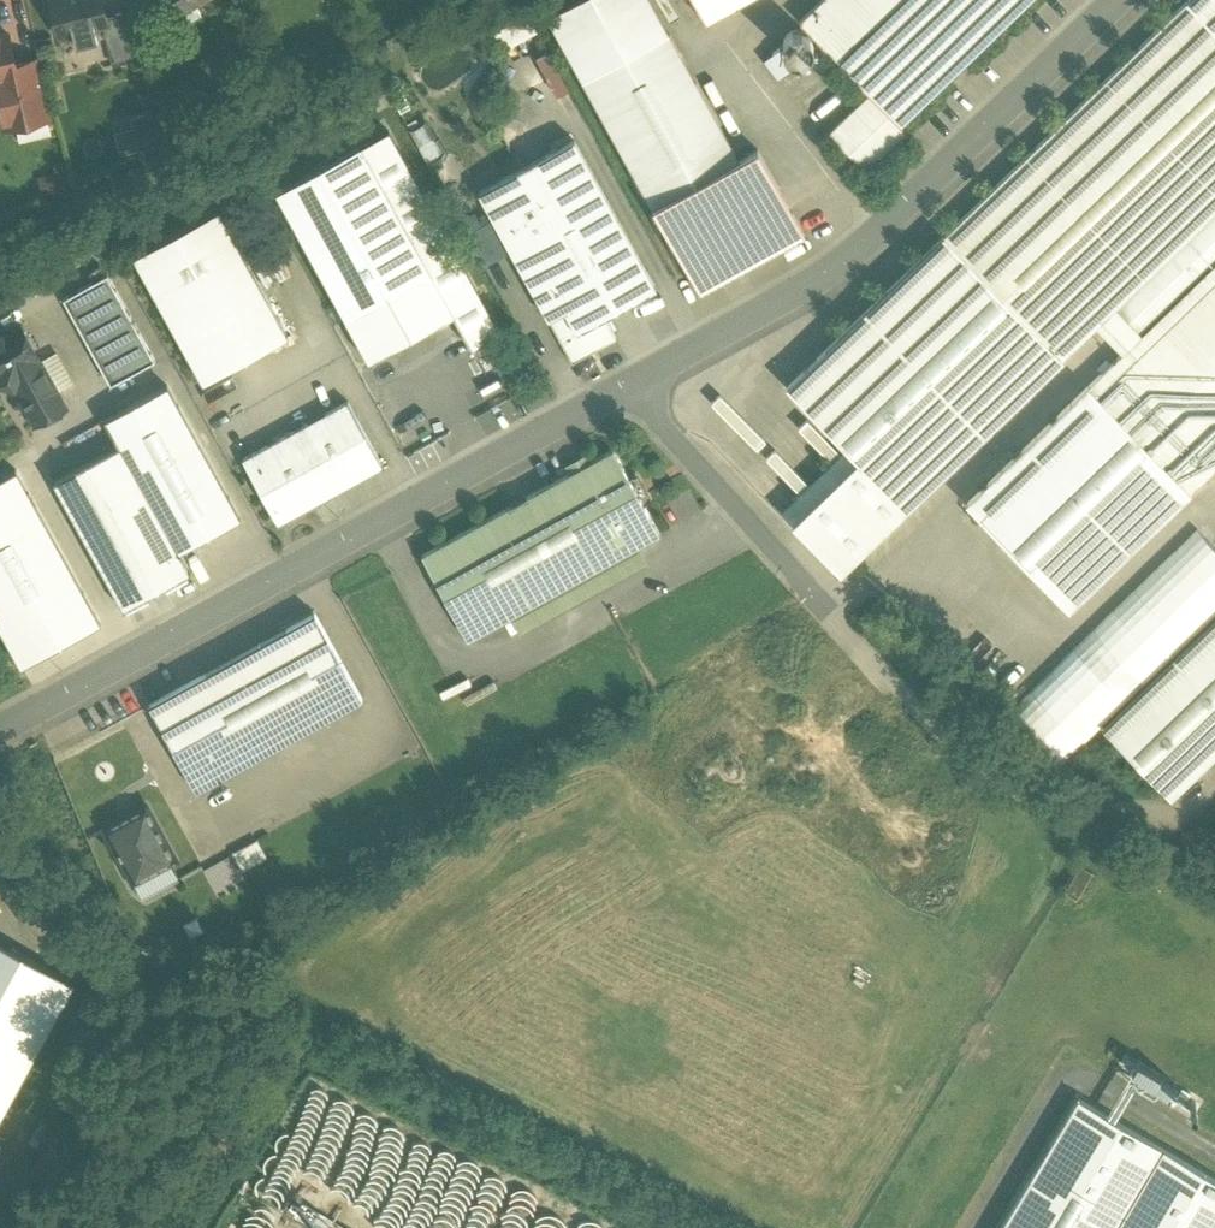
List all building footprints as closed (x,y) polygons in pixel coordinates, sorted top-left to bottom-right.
[(59,34),(52,35),(63,80),(67,79),(66,76),(86,71),(77,31),(108,23),(103,0),(51,0),(59,34)] [(134,35),(151,30),(143,0),(125,0),(134,35)] [(184,14),(208,0),(176,0),(184,14)] [(807,238),(758,151),(739,162),(647,0),(590,0),(552,21),(707,295),(807,238)] [(708,24),(752,0),(695,0),(708,24)] [(788,388),(859,462),(794,526),(840,573),(1097,326),(1123,353),(1214,265),(1214,0),(1190,0),(788,388)] [(800,22),(870,95),(900,126),(901,126),(1031,0),(823,0),(800,22)] [(509,48),(544,32),(532,5),(497,21),(509,48)] [(129,26),(109,31),(119,71),(113,73),(121,106),(148,100),(129,26)] [(796,31),(792,32),(789,34),(788,35),(786,38),(784,40),(784,43),(783,46),(784,50),(786,54),(788,57),(790,58),(792,59),(794,60),(799,61),(804,60),(808,58),(810,56),(812,54),(813,51),(814,48),(814,45),(813,42),(812,39),(811,37),(810,35),(807,33),(805,32),(802,31),(796,31)] [(18,74),(15,64),(8,33),(0,35),(0,79),(18,74)] [(15,64),(18,74),(0,79),(0,120),(11,127),(52,117),(39,59),(15,64)] [(870,95),(829,135),(869,176),(911,136),(901,126),(900,126),(870,95)] [(154,113),(119,122),(126,150),(161,141),(154,113)] [(501,333),(389,130),(277,192),(370,360),(453,314),(472,349),(501,333)] [(574,140),(523,168),(561,238),(518,261),(549,318),(565,309),(578,332),(605,317),(656,289),(574,140)] [(561,238),(523,168),(479,192),(494,219),(503,237),(504,236),(510,248),(518,261),(561,238)] [(219,210),(135,256),(204,383),(289,336),(219,210)] [(494,219),(478,227),(472,217),(462,223),(484,262),(510,248),(504,236),(503,237),(494,219)] [(967,505),(1068,610),(1214,468),(1214,265),(1123,353),(967,505)] [(108,274),(64,298),(111,385),(155,360),(108,274)] [(578,332),(565,309),(549,318),(573,363),(617,339),(605,317),(578,332)] [(19,323),(0,333),(0,382),(0,383),(13,386),(15,385),(36,423),(66,407),(19,323)] [(107,423),(119,445),(180,554),(239,521),(166,390),(107,423)] [(348,402),(243,460),(279,525),(384,467),(348,402)] [(180,554),(119,445),(54,481),(125,609),(190,573),(180,554)] [(614,450),(465,532),(511,617),(660,535),(614,450)] [(100,626),(16,475),(0,484),(0,635),(20,671),(100,626)] [(1011,713),(1061,764),(1214,615),(1214,547),(1199,531),(1011,713)] [(316,614),(150,705),(197,791),(363,700),(316,614)] [(1103,728),(1171,798),(1214,756),(1214,619),(1103,728)] [(147,805),(104,828),(134,883),(177,860),(147,805)] [(1093,873),(1081,866),(1065,893),(1077,900),(1093,873)] [(4,1128),(86,974),(0,931),(0,1126),(4,1128)] [(1002,1227),(1214,1227),(1214,1180),(1079,1099),(1002,1227)]
